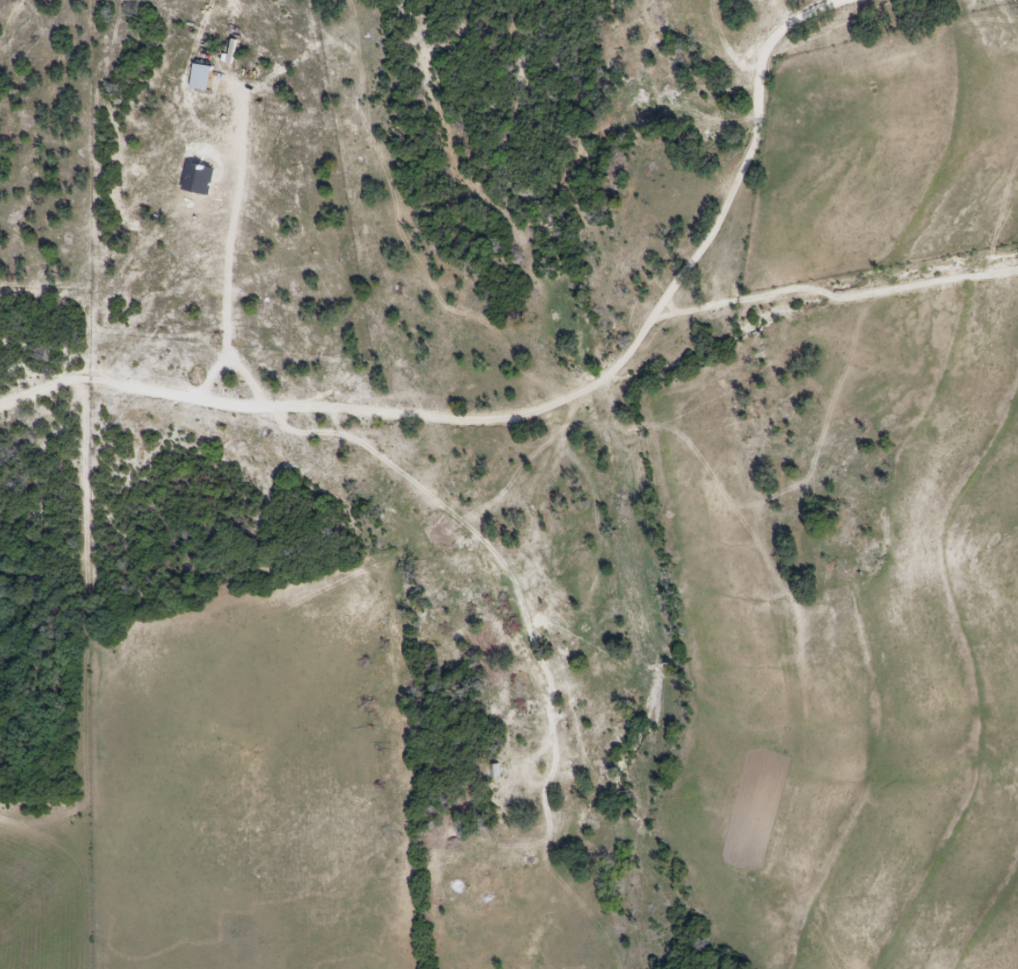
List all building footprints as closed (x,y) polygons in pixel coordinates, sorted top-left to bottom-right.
[(499,765),(489,765),(489,777),(499,777),(499,765)]
